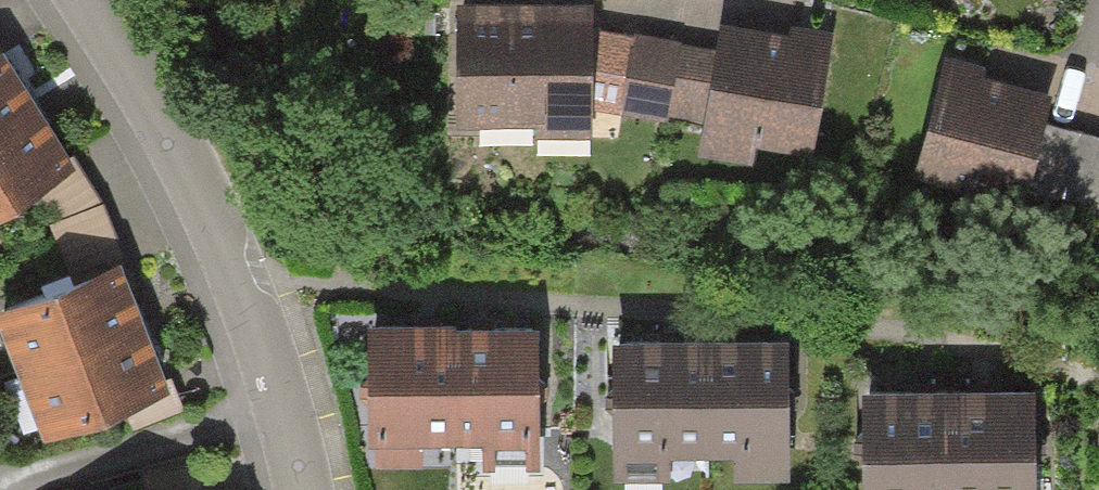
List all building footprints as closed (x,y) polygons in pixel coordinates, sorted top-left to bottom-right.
[(581,122),(582,2),(450,1),(449,121),(581,122)] [(809,146),(829,37),(716,16),(710,49),(632,34),(620,95),(700,110),(697,125),(809,146)] [(616,35),(593,35),(592,82),(615,82),(616,35)] [(39,100),(7,49),(0,54),(0,126),(39,100)] [(1042,92),(940,64),(916,151),(973,167),(964,197),(1009,209),(1042,92)] [(39,100),(0,126),(0,200),(73,155),(39,100)] [(1040,120),(1022,184),(1098,206),(1098,137),(1040,120)] [(122,261),(5,308),(28,365),(145,318),(122,261)] [(145,318),(28,365),(52,423),(169,376),(145,318)] [(444,327),(361,326),(361,429),(372,429),(372,460),(412,460),(412,429),(443,430),(444,327)] [(523,327),(444,327),(443,430),(476,430),(476,455),(522,455),(523,327)] [(691,335),(606,334),(605,470),(657,470),(657,440),(690,440),(691,335)] [(770,336),(691,335),(690,440),(729,440),(729,469),(770,470),(770,336)] [(936,388),(938,489),(1021,489),(1019,387),(936,388)] [(855,389),(856,489),(938,489),(936,388),(855,389)]
